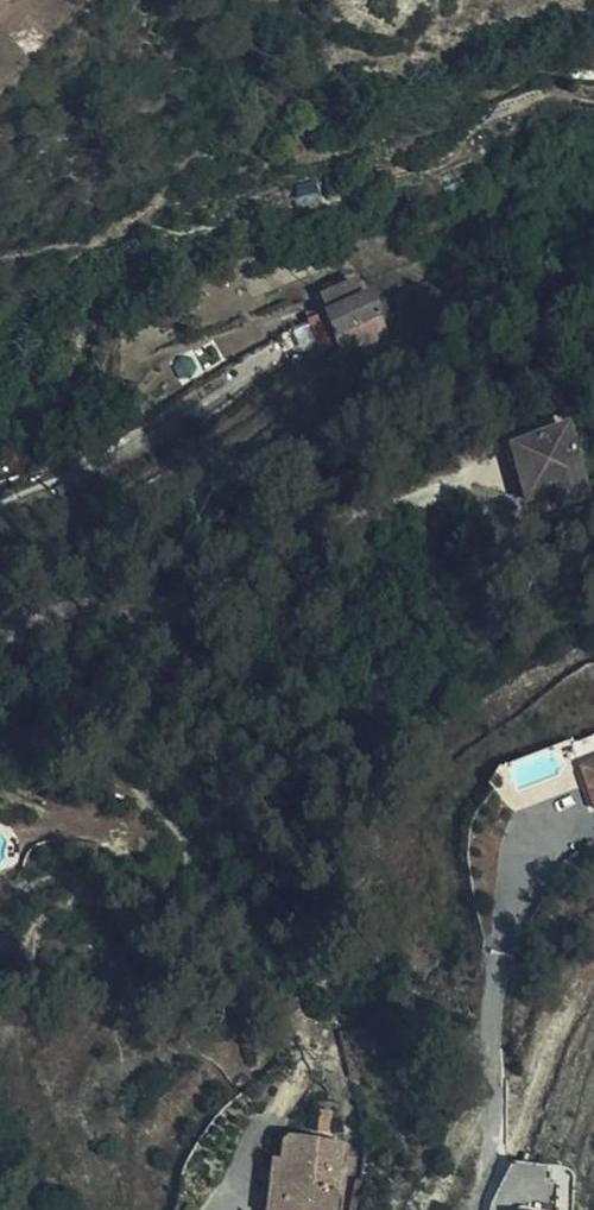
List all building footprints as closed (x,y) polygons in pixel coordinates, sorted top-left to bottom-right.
[(320,306),(356,297),(351,279),(315,289),(320,306)] [(377,334),(365,295),(356,297),(320,306),(315,307),(327,347),(342,344),(377,334)] [(570,439),(502,467),(529,527),(557,516),(562,529),(589,518),(570,473),(580,467),(570,439)] [(575,749),(593,798),(593,741),(575,749)] [(263,1209),(336,1209),(345,1150),(286,1143),(282,1150),(281,1164),(269,1164),(263,1209)]
